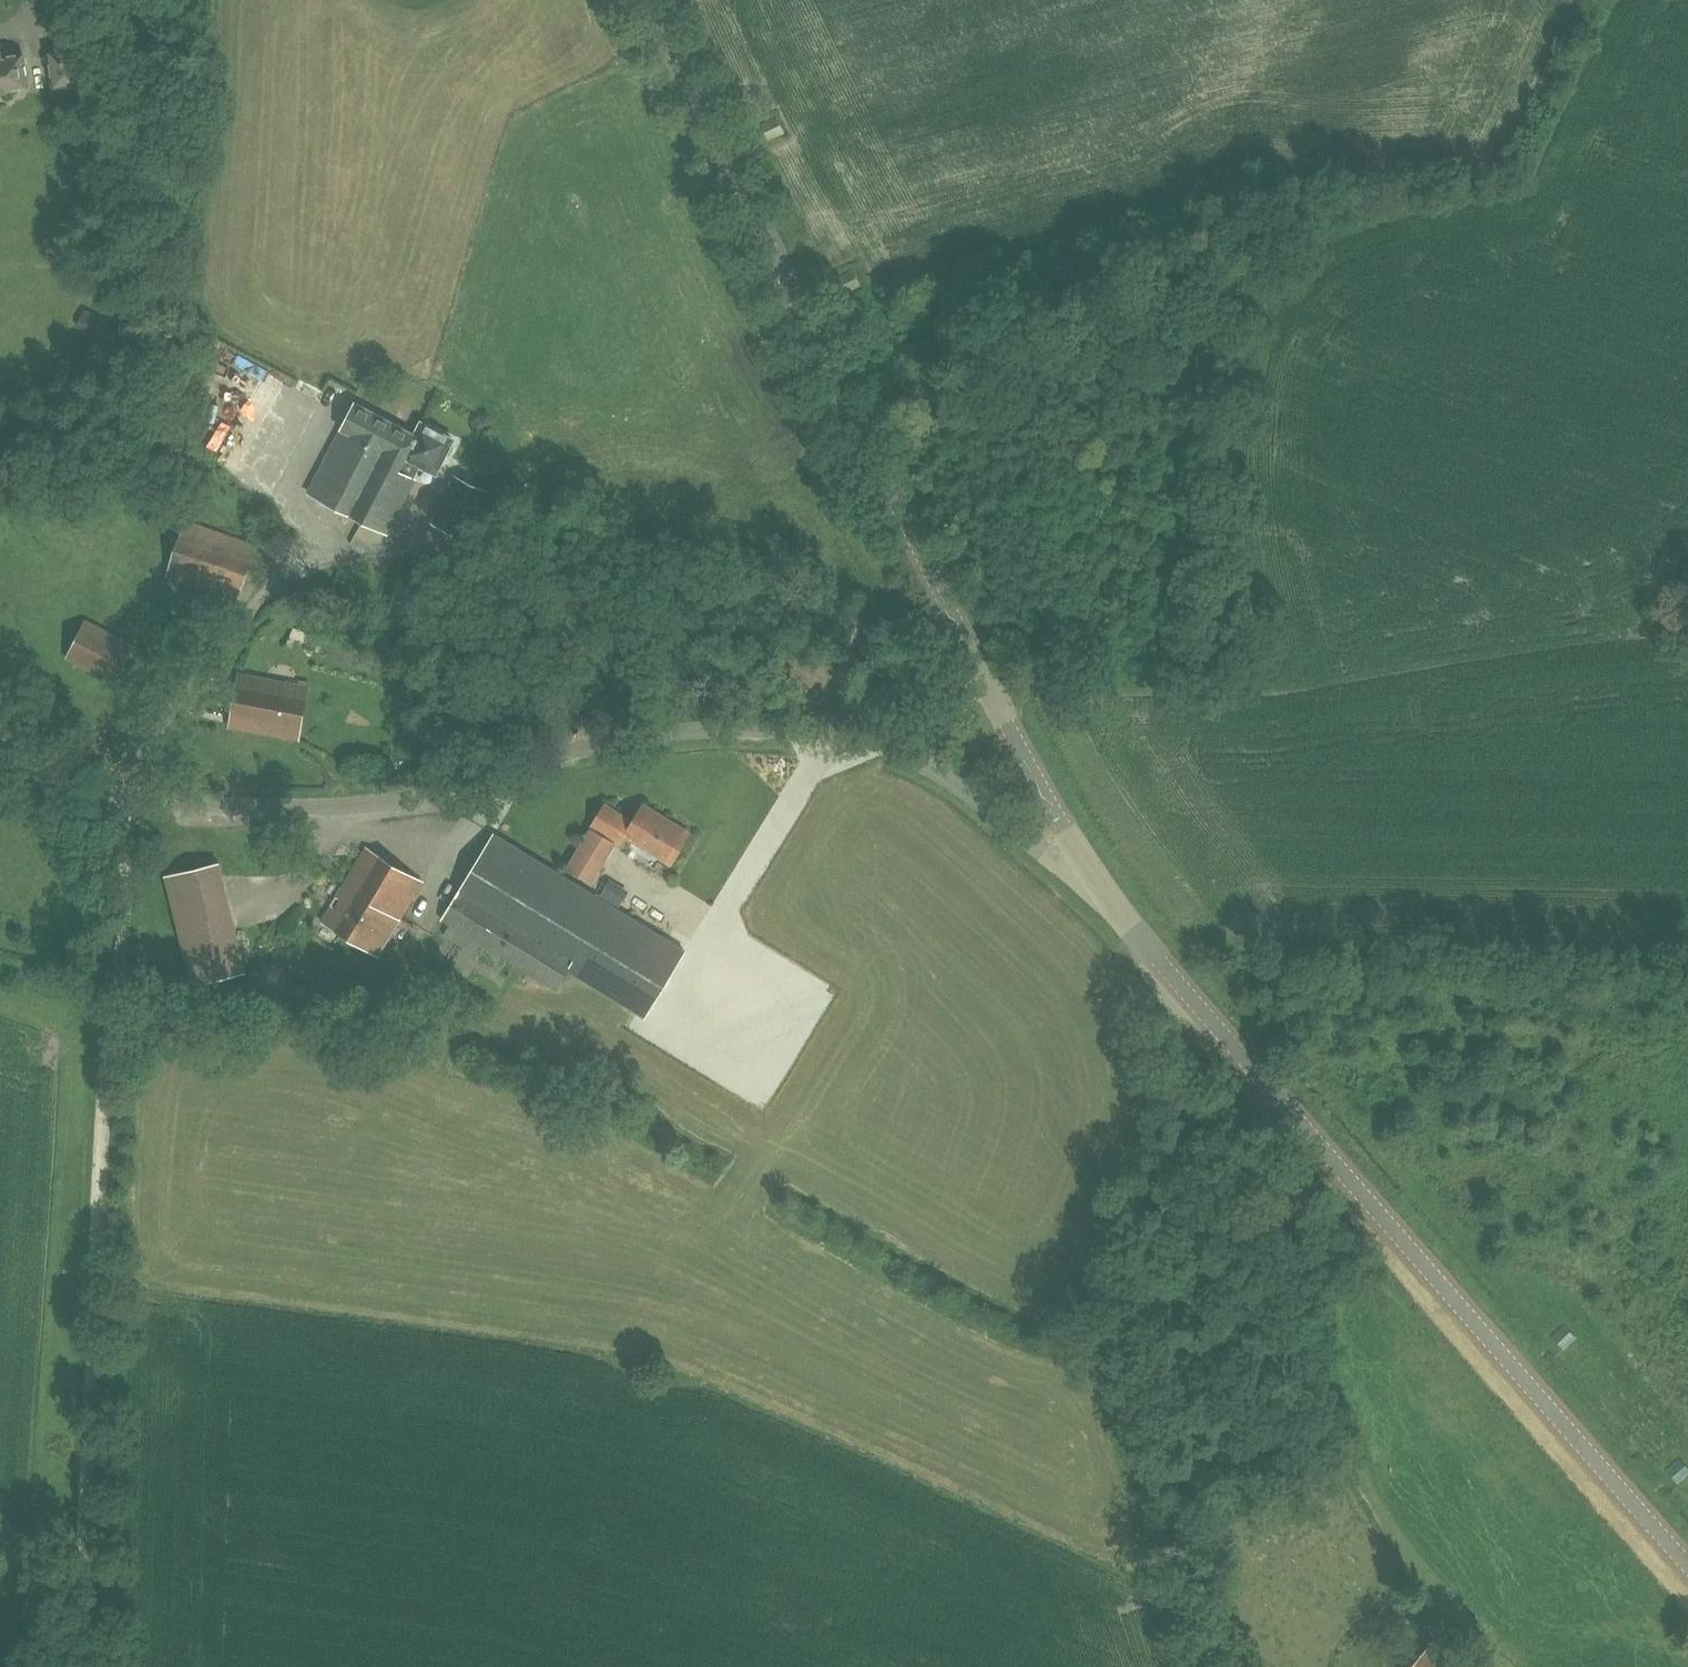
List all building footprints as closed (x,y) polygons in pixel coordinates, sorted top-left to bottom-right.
[(47,48),(54,90),(77,86),(70,45),(47,48)] [(28,85),(23,52),(1,55),(0,49),(0,90),(28,85)] [(776,116),(759,124),(767,141),(784,133),(776,116)] [(852,269),(835,277),(843,293),(860,285),(852,269)] [(85,308),(77,326),(95,335),(96,333),(104,337),(111,321),(103,318),(104,317),(85,308)] [(310,492),(365,520),(390,471),(398,474),(400,470),(398,469),(404,458),(390,450),(394,443),(406,450),(421,422),(414,434),(355,404),(355,406),(347,402),(339,417),(346,420),(310,492)] [(453,438),(421,422),(406,450),(394,443),(390,450),(404,458),(398,469),(400,470),(398,474),(390,471),(365,520),(387,532),(415,477),(413,476),(419,463),(437,472),(445,455),(450,454),(454,446),(452,441),(453,438)] [(431,523),(465,539),(487,490),(453,474),(431,523)] [(256,546),(185,522),(166,576),(238,600),(256,546)] [(86,619),(65,658),(115,684),(136,644),(86,619)] [(230,726),(299,739),(309,685),(240,672),(230,726)] [(606,803),(593,824),(566,867),(591,883),(618,840),(621,842),(626,834),(671,862),(689,833),(643,804),(633,820),(606,803)] [(494,832),(442,917),(556,987),(568,968),(645,1014),(685,949),(494,832)] [(377,953),(421,880),(367,848),(323,921),(377,953)] [(246,971),(219,862),(165,875),(192,984),(246,971)] [(1564,1325),(1550,1337),(1563,1350),(1576,1338),(1564,1325)] [(1665,1470),(1678,1484),(1687,1475),(1687,1469),(1678,1458),(1665,1470)] [(1409,1666),(1461,1666),(1433,1641),(1409,1666)]
